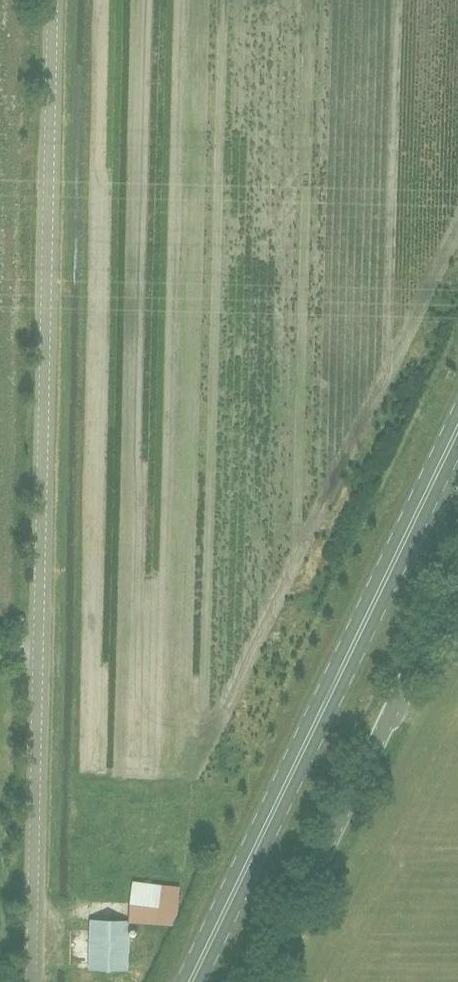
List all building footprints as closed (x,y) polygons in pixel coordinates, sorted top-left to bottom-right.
[(163,902),(165,881),(137,879),(135,900),(163,902)] [(90,919),(89,969),(127,970),(128,920),(90,919)]
